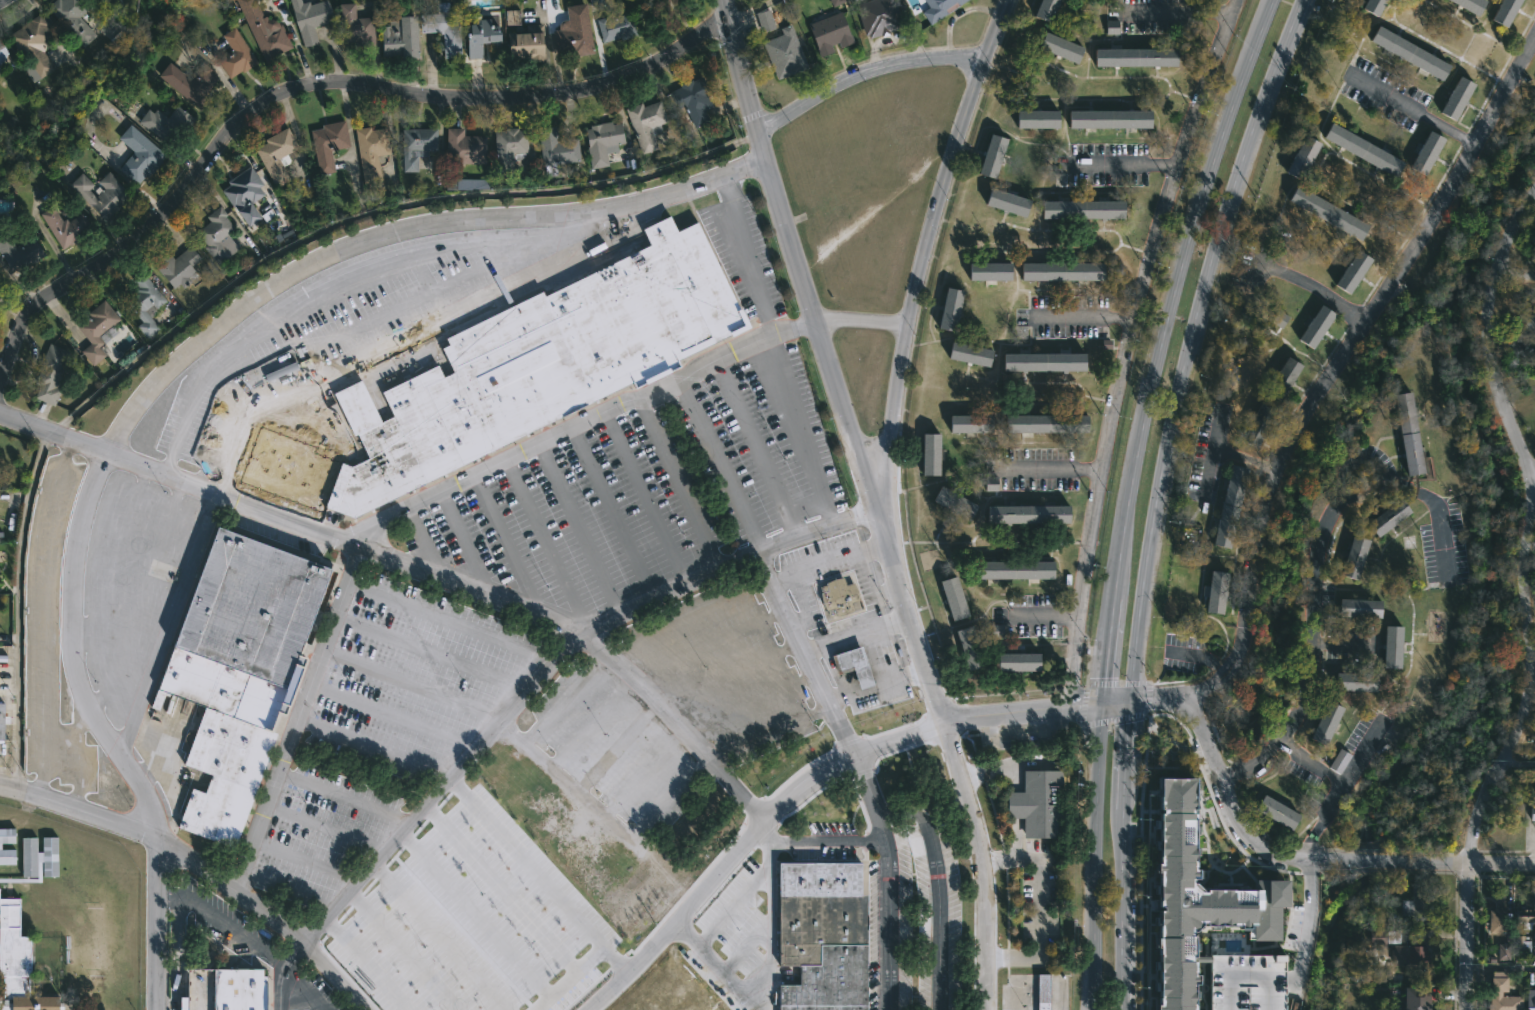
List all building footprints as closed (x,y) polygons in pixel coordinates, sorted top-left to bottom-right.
[(46,7),(53,0),(82,0),(89,7),(78,16),(95,34),(82,46),(46,7)] [(236,1),(238,0),(249,0),(250,2),(252,1),(266,30),(277,24),(288,48),(274,55),(276,58),(263,64),(236,8),(239,7),(236,1)] [(305,1),(305,0),(315,0),(315,2),(321,0),(324,0),(330,22),(310,28),(315,43),(300,47),(287,0),(297,0),(298,3),(305,1)] [(857,4),(856,0),(892,0),(899,24),(895,25),(897,29),(866,38),(865,35),(863,36),(853,5),(857,4)] [(915,3),(919,0),(964,0),(927,25),(919,13),(920,12),(915,3)] [(1031,15),(1037,0),(1058,0),(1049,22),(1031,15)] [(1361,6),(1364,0),(1386,0),(1377,15),(1361,6)] [(1477,15),(1450,0),(1486,0),(1477,15)] [(1490,18),(1500,0),(1519,0),(1514,10),(1505,26),(1490,18)] [(455,1),(455,10),(457,10),(459,56),(442,57),(441,31),(418,32),(417,14),(434,14),(434,2),(455,1)] [(351,3),(351,17),(370,17),(371,49),(354,49),(354,47),(349,47),(349,42),(338,42),(338,19),(335,19),(335,3),(351,3)] [(555,60),(549,31),(556,30),(557,22),(564,20),(562,7),(583,3),(592,53),(555,60)] [(773,29),(758,34),(752,13),(765,9),(764,8),(771,6),(775,18),(770,20),(773,29)] [(851,42),(838,48),(836,43),(829,46),(831,51),(817,57),(805,29),(808,28),(807,24),(838,11),(851,42)] [(628,12),(634,34),(600,43),(593,20),(603,17),(602,15),(609,13),(610,17),(628,12)] [(414,14),(415,57),(398,58),(398,54),(381,55),(380,22),(387,22),(387,19),(397,19),(397,15),(414,14)] [(34,15),(35,17),(38,15),(51,37),(43,42),(42,51),(55,69),(42,78),(27,57),(25,58),(9,35),(30,21),(28,18),(34,15)] [(476,16),(476,19),(483,18),(483,26),(494,25),(496,45),(479,47),(479,58),(462,59),(460,37),(464,37),(463,24),(467,24),(466,16),(476,16)] [(223,20),(229,28),(231,27),(255,63),(241,73),(239,71),(226,79),(213,59),(228,50),(218,35),(219,34),(214,26),(223,20)] [(540,27),(541,35),(539,35),(540,53),(542,53),(542,62),(529,63),(528,58),(504,59),(503,32),(509,32),(509,34),(522,33),(522,25),(540,24),(540,27)] [(805,68),(774,81),(759,43),(780,35),(777,28),(788,24),(805,68)] [(1450,64),(1442,80),(1369,40),(1378,24),(1450,64)] [(1083,46),(1076,63),(1035,47),(1042,30),(1083,46)] [(11,52),(0,73),(0,35),(11,52)] [(1159,64),(1159,67),(1154,67),(1154,65),(1117,65),(1117,67),(1113,67),(1113,65),(1093,65),(1093,47),(1175,48),(1175,65),(1159,64)] [(216,77),(203,93),(208,97),(197,110),(155,75),(167,61),(187,77),(200,61),(210,69),(208,70),(216,77)] [(701,75),(710,94),(706,96),(710,105),(703,109),(709,121),(694,128),(691,122),(684,126),(679,116),(686,112),(683,105),(677,108),(668,92),(691,79),(691,80),(701,75)] [(1463,103),(1454,120),(1439,112),(1459,75),(1474,83),(1463,103)] [(656,101),(664,122),(657,125),(660,133),(650,136),(655,149),(639,155),(622,109),(639,103),(640,107),(656,101)] [(194,118),(171,147),(138,121),(147,109),(152,112),(155,109),(166,117),(176,104),(194,118)] [(1031,127),(1015,127),(1015,109),(1057,109),(1057,127),(1031,127)] [(1066,129),(1065,129),(1065,111),(1147,111),(1147,128),(1066,129)] [(332,172),(316,175),(307,130),(318,128),(318,125),(341,121),(346,147),(328,150),(332,172)] [(608,121),(609,125),(619,123),(623,143),(615,145),(616,152),(603,154),(606,167),(588,169),(582,129),(587,128),(586,125),(608,121)] [(1404,162),(1395,177),(1322,136),(1330,121),(1404,162)] [(151,171),(147,175),(145,174),(136,185),(117,168),(133,150),(118,137),(130,123),(165,154),(151,171)] [(552,128),(554,141),(575,139),(578,162),(553,165),(555,175),(543,177),(541,167),(540,168),(535,128),(552,126),(552,128)] [(287,181),(272,189),(251,149),(263,143),(261,139),(284,127),(295,148),(284,154),(286,159),(286,163),(279,167),(287,181)] [(367,127),(368,130),(383,128),(387,154),(374,156),(378,182),(359,184),(351,130),(367,127)] [(417,171),(403,172),(401,129),(436,128),(437,149),(430,149),(430,155),(417,155),(417,171)] [(461,129),(461,136),(483,136),(482,165),(443,164),(444,128),(461,129)] [(514,128),(514,130),(524,130),(523,162),(510,162),(510,177),(493,177),(493,154),(491,154),(491,130),(501,130),(501,128),(514,128)] [(1437,158),(1436,160),(1434,159),(1425,175),(1409,166),(1429,130),(1445,139),(1436,154),(1438,156),(1437,158)] [(1006,138),(994,178),(977,173),(990,133),(1006,138)] [(1301,177),(1300,179),(1284,170),(1303,136),(1319,144),(1301,177)] [(259,217),(245,227),(220,191),(229,185),(227,181),(249,166),(262,184),(257,187),(263,195),(250,204),(259,217)] [(129,196),(103,220),(89,205),(87,206),(67,184),(79,172),(91,185),(86,189),(93,197),(102,189),(95,182),(107,171),(129,196)] [(488,179),(456,179),(456,190),(488,190),(488,179)] [(1365,227),(1356,242),(1284,201),(1293,186),(1365,227)] [(1030,201),(1025,218),(983,204),(989,187),(1030,201)] [(1040,217),(1040,200),(1123,201),(1123,218),(1040,217)] [(53,205),(62,220),(66,217),(68,220),(82,212),(93,230),(61,248),(40,213),(53,205)] [(235,249),(215,266),(191,237),(196,233),(195,231),(206,222),(203,217),(216,206),(223,215),(222,217),(232,229),(224,235),(235,249)] [(664,217),(671,233),(692,223),(742,329),(671,362),(673,368),(629,389),(626,384),(350,517),(331,510),(330,512),(235,474),(251,432),(279,443),(289,418),(318,429),(308,453),(346,468),(364,459),(352,435),(349,436),(328,394),(356,381),(376,423),(388,418),(376,394),(432,366),(438,378),(448,373),(437,349),(443,346),(441,339),(537,292),(539,297),(645,246),(638,230),(664,217)] [(4,259),(0,252),(0,241),(31,224),(48,255),(15,274),(6,258),(4,259)] [(200,258),(190,266),(194,270),(185,277),(186,279),(180,284),(178,281),(170,288),(154,268),(159,263),(157,261),(167,252),(172,259),(188,245),(200,258)] [(1358,277),(1346,295),(1331,285),(1354,251),(1369,260),(1358,277)] [(986,280),(967,280),(967,263),(1009,263),(1009,280),(986,280)] [(1020,279),(1019,263),(1102,263),(1102,280),(1020,279)] [(160,329),(147,339),(136,326),(142,322),(123,301),(134,291),(133,289),(136,286),(133,281),(142,273),(165,300),(155,309),(150,318),(160,329)] [(951,332),(951,334),(933,330),(942,288),(959,292),(951,332)] [(105,355),(91,366),(79,351),(89,343),(76,327),(89,317),(86,313),(103,299),(119,319),(98,336),(107,350),(103,353),(105,355)] [(1326,331),(1324,334),(1322,332),(1311,348),(1296,339),(1319,303),(1334,313),(1325,328),(1327,329),(1326,331)] [(1287,317),(1279,310),(1273,318),(1282,324),(1287,317)] [(992,350),(988,367),(948,358),(952,341),(992,350)] [(61,389),(54,404),(35,396),(42,381),(36,379),(51,344),(69,351),(63,364),(66,365),(57,387),(61,389)] [(1022,370),(1001,370),(1001,354),(1083,354),(1083,370),(1022,370)] [(1290,383),(1279,403),(1263,394),(1284,357),(1299,366),(1290,383)] [(1410,393),(1420,453),(1423,452),(1427,475),(1406,479),(1393,396),(1410,393)] [(945,434),(945,416),(988,417),(988,434),(945,434)] [(1085,433),(1002,433),(1002,417),(1085,417),(1085,433)] [(918,477),(918,436),(939,436),(938,478),(918,477)] [(1247,470),(1228,548),(1210,544),(1229,466),(1247,470)] [(965,524),(928,502),(939,485),(976,507),(965,524)] [(1388,525),(1375,536),(1364,522),(1397,496),(1408,510),(1388,525)] [(1004,525),(984,525),(984,505),(1068,506),(1068,526),(1004,525)] [(320,566),(287,653),(300,658),(278,713),(267,709),(260,729),(271,733),(229,845),(182,827),(197,788),(208,792),(215,775),(187,765),(210,705),(169,689),(162,708),(154,705),(161,687),(164,688),(181,643),(185,645),(228,531),(320,566)] [(1359,563),(1355,578),(1338,573),(1350,533),(1367,538),(1359,563)] [(987,581),(967,581),(967,564),(1050,564),(1050,581),(987,581)] [(1223,596),(1221,614),(1204,612),(1209,571),(1226,573),(1223,596)] [(841,576),(843,584),(851,581),(856,600),(849,602),(851,610),(826,617),(824,610),(822,611),(816,593),(819,592),(817,585),(841,576)] [(949,619),(947,620),(935,583),(952,578),(964,614),(949,619)] [(1378,599),(1378,617),(1336,615),(1336,597),(1378,599)] [(964,669),(952,629),(968,624),(980,664),(964,669)] [(1399,652),(1399,667),(1381,667),(1382,625),(1400,625),(1399,652)] [(858,645),(871,684),(857,689),(850,668),(834,674),(828,655),(858,645)] [(1038,670),(996,671),(996,654),(1037,653),(1038,670)] [(1375,673),(1375,691),(1333,689),(1333,671),(1375,673)] [(1329,730),(1322,744),(1307,737),(1325,699),(1341,707),(1329,730)] [(5,743),(0,743),(0,702),(10,702),(10,739),(5,739),(5,743)] [(1351,755),(1339,749),(1328,768),(1340,775),(1351,755)] [(1060,770),(1058,838),(1021,837),(1022,818),(1004,817),(1004,791),(1021,792),(1021,770),(1060,770)] [(1207,874),(1189,876),(1181,794),(1199,792),(1207,874)] [(1297,814),(1288,830),(1252,809),(1261,793),(1297,814)] [(18,843),(0,843),(0,828),(17,828),(18,843)] [(21,838),(22,877),(31,877),(31,882),(42,882),(42,877),(58,877),(57,837),(42,837),(42,852),(37,852),(36,837),(21,838)] [(13,864),(0,864),(0,849),(13,849),(13,864)] [(865,894),(866,1009),(778,1009),(778,985),(798,984),(798,966),(778,966),(778,862),(859,862),(859,894),(865,894)] [(1430,882),(1430,922),(1409,921),(1409,916),(1399,916),(1399,899),(1409,899),(1409,882),(1430,882)] [(1267,965),(1248,965),(1250,884),(1269,885),(1267,965)] [(1207,928),(1189,928),(1189,885),(1207,885),(1207,928)] [(2,975),(0,975),(0,897),(19,897),(18,934),(30,935),(30,975),(28,975),(28,993),(59,993),(59,1002),(63,1002),(63,1009),(61,1009),(0,1009),(0,996),(2,996),(2,975)] [(1531,898),(1534,898),(1534,922),(1531,922),(1531,930),(1521,930),(1521,921),(1515,921),(1515,909),(1531,909),(1531,898)] [(1502,907),(1502,910),(1505,910),(1505,935),(1487,933),(1487,910),(1492,910),(1492,907),(1502,907)] [(931,917),(918,917),(918,941),(931,942),(931,917)] [(1385,930),(1385,931),(1406,931),(1406,936),(1399,936),(1399,944),(1367,943),(1368,930),(1385,930)] [(1426,965),(1392,965),(1392,945),(1407,945),(1407,939),(1426,939),(1426,965)] [(1207,948),(1207,1009),(1190,1009),(1190,948),(1207,948)] [(1284,955),(1209,955),(1209,1009),(1284,1009),(1284,955)] [(264,975),(263,1009),(179,1009),(179,996),(186,996),(186,968),(261,969),(261,975),(264,975)] [(1519,1008),(1519,1009),(1488,1009),(1489,977),(1491,977),(1491,971),(1505,972),(1504,977),(1506,977),(1506,992),(1500,992),(1500,996),(1522,996),(1521,1008),(1519,1008)] [(1048,974),(1048,1009),(1035,1009),(1035,974),(1048,974)] [(1293,975),(1293,1009),(1275,1009),(1276,975),(1293,975)] [(1429,987),(1429,1009),(1402,1009),(1402,987),(1429,987)] [(1527,989),(1534,989),(1534,1008),(1526,1007),(1527,989)]
